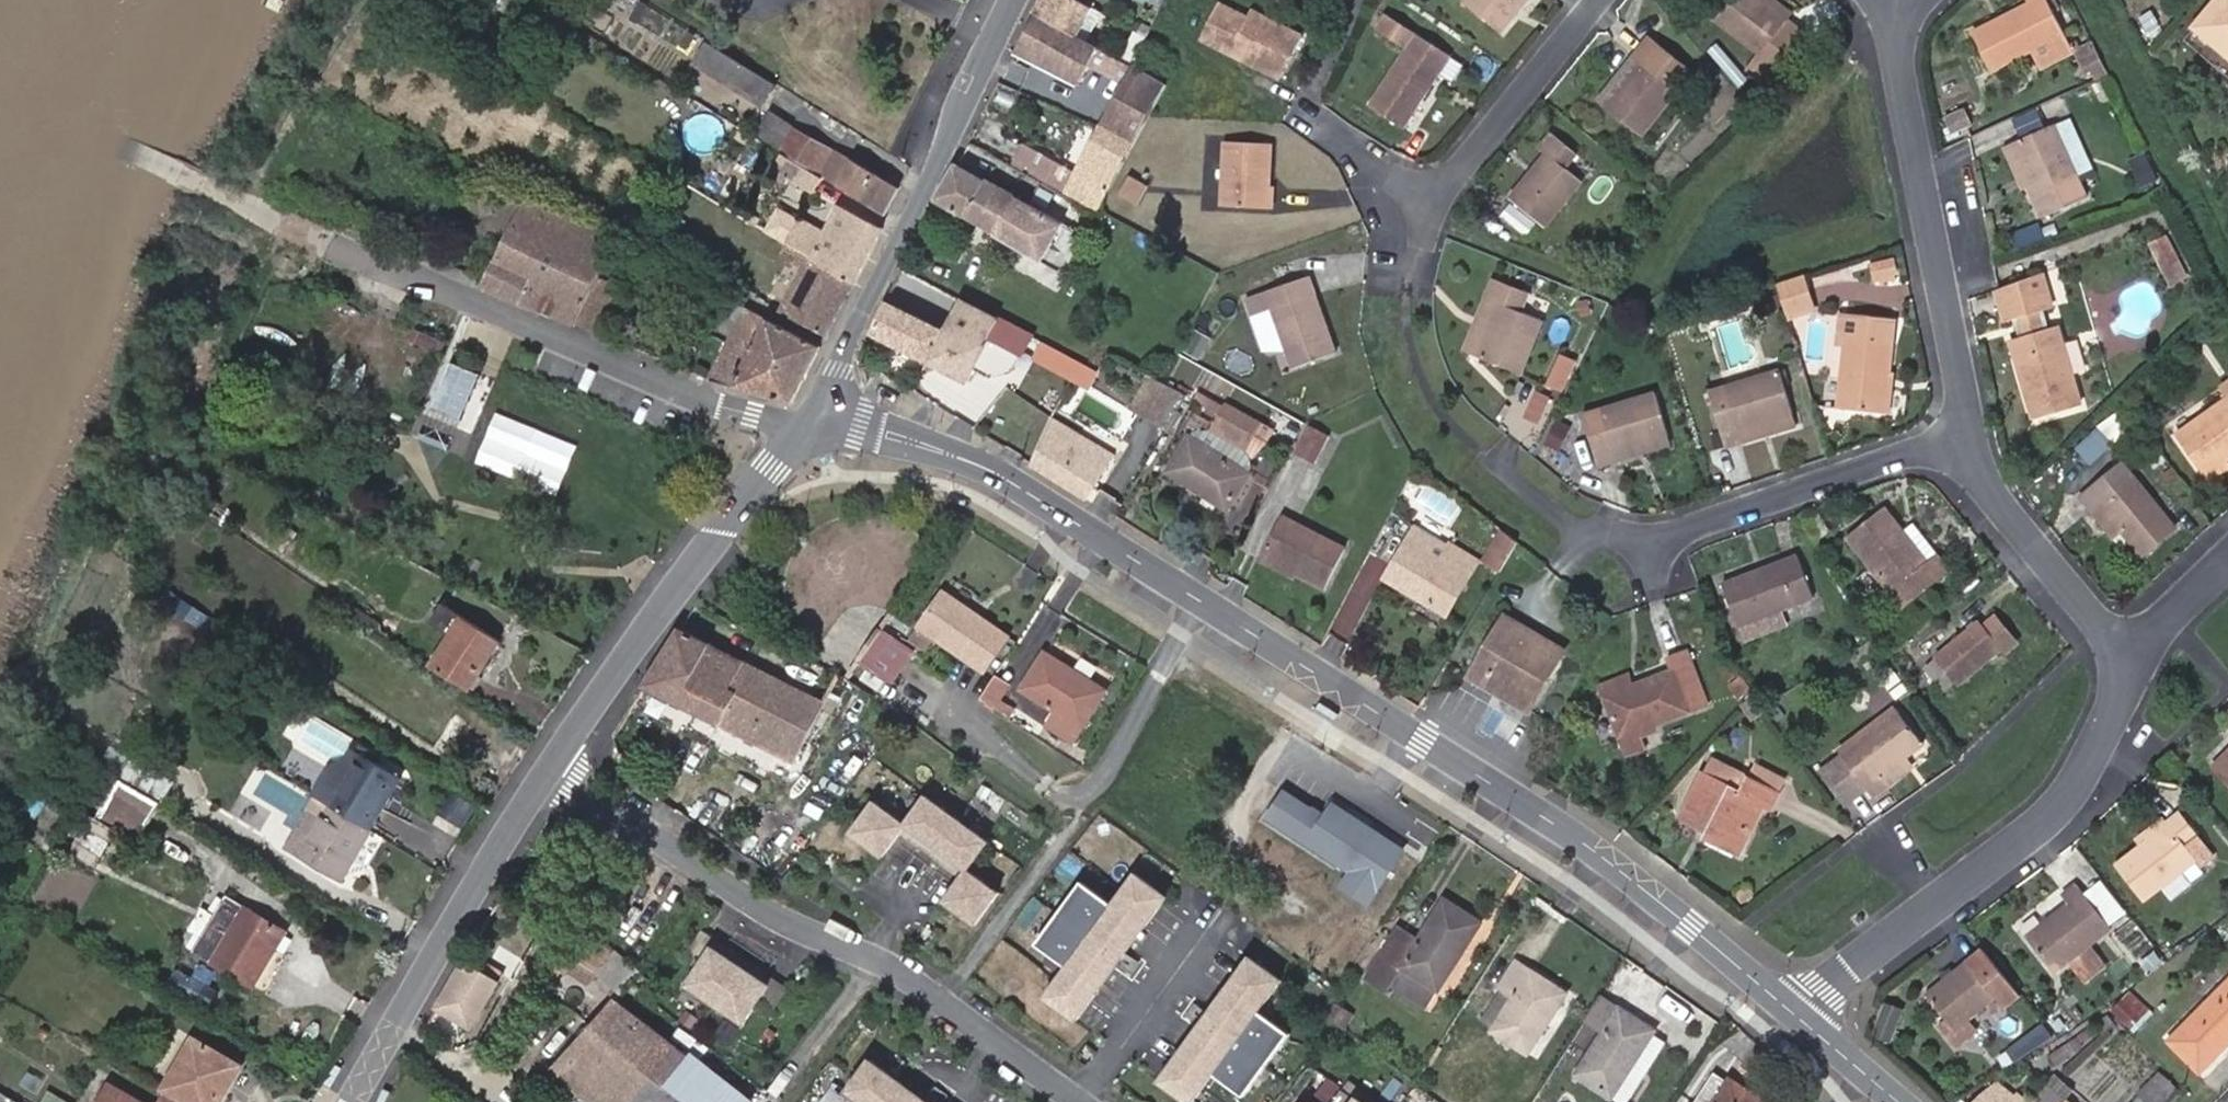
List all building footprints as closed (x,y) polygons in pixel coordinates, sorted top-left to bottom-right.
[(527,0),(506,0),(501,9),(536,30),(547,12),(527,0)] [(1081,35),(1094,7),(1082,0),(1041,0),(1036,10),(1039,11),(1081,35)] [(1501,32),(1526,0),(1462,0),(1501,32)] [(1765,0),(1731,0),(1715,21),(1762,55),(1751,70),(1769,83),(1804,33),(1787,20),(1789,17),(1765,0)] [(1789,17),(1795,10),(1782,0),(1765,0),(1789,17)] [(1975,30),(1993,67),(2033,47),(2042,64),(2066,51),(2076,46),(2073,41),(2069,42),(2053,11),(2058,9),(2053,0),(2035,0),(1975,30)] [(2193,27),(2227,56),(2227,0),(2216,0),(2193,27)] [(1248,16),(1220,2),(1201,37),(1280,77),(1302,34),(1253,8),(1248,16)] [(1104,12),(1094,7),(1081,35),(1089,39),(1104,12)] [(1039,11),(1017,51),(1079,83),(1100,46),(1089,39),(1081,35),(1039,11)] [(1371,104),(1405,127),(1450,55),(1384,13),(1374,30),(1405,50),(1371,104)] [(1137,32),(1147,37),(1151,29),(1142,24),(1137,32)] [(1137,32),(1135,30),(1122,58),(1135,65),(1147,37),(1137,32)] [(1640,62),(1603,106),(1641,136),(1694,72),(1653,38),(1637,57),(1640,62)] [(2078,59),(2097,50),(2091,38),(2076,46),(2066,51),(2074,65),(2080,63),(2078,59)] [(778,83),(709,40),(698,58),(768,101),(778,83)] [(2080,63),(2074,65),(2080,78),(2086,75),(2105,66),(2097,50),(2078,59),(2080,63)] [(1637,57),(1599,102),(1603,106),(1640,62),(1637,57)] [(1101,124),(1133,142),(1166,83),(1135,65),(1101,124)] [(2089,82),(2108,73),(2105,66),(2086,75),(2089,82)] [(773,144),(788,121),(771,111),(756,134),(773,144)] [(1968,126),(1961,112),(1947,119),(1954,133),(1968,126)] [(693,122),(690,127),(689,135),(691,141),(695,146),(700,149),(707,150),(713,149),(718,146),(722,140),(723,133),(722,127),(717,120),(713,118),(709,116),(704,116),(699,118),(693,122)] [(2068,117),(2053,124),(2078,178),(2093,172),(2068,117)] [(902,187),(788,121),(773,144),(889,216),(902,187)] [(1133,142),(1101,124),(1075,172),(1023,142),(1014,159),(1067,188),(1066,190),(1097,207),(1133,142)] [(2078,178),(2053,124),(2012,143),(2031,182),(2047,215),(2086,197),(2078,178)] [(1547,153),(1512,197),(1547,224),(1582,182),(1565,169),(1578,154),(1551,133),(1539,147),(1547,153)] [(1272,143),(1225,141),(1222,204),(1273,208),(1274,185),(1269,185),(1272,143)] [(2031,182),(2012,143),(2004,147),(2023,186),(2031,182)] [(2128,158),(2132,167),(2146,160),(2143,152),(2128,158)] [(775,168),(790,177),(798,162),(784,154),(775,168)] [(958,161),(936,200),(1070,275),(1090,237),(958,161)] [(798,162),(790,177),(816,193),(824,179),(798,162)] [(1209,197),(1220,197),(1221,167),(1210,167),(1209,197)] [(1130,177),(1119,196),(1139,207),(1149,188),(1130,177)] [(618,240),(531,195),(487,285),(501,293),(578,324),(602,276),(624,287),(636,264),(613,251),(618,240)] [(1537,223),(1511,203),(1501,216),(1527,236),(1537,223)] [(855,281),(883,228),(835,204),(821,229),(800,219),(787,242),(855,281)] [(2011,239),(2013,246),(2044,236),(2042,229),(2011,239)] [(2164,235),(2148,244),(2168,285),(2186,275),(2164,235)] [(781,311),(827,335),(855,281),(787,242),(781,254),(805,266),(781,311)] [(1892,260),(1874,264),(1876,284),(1895,281),(1892,260)] [(1307,269),(1248,290),(1257,314),(1263,312),(1265,316),(1274,313),(1281,336),(1291,366),(1336,350),(1307,269)] [(2043,272),(1995,290),(2003,319),(2017,315),(2023,336),(2010,340),(2033,417),(2081,403),(2059,325),(2042,330),(2036,309),(2052,304),(2043,272)] [(602,276),(578,324),(601,334),(624,287),(602,276)] [(1805,276),(1778,284),(1781,294),(1785,307),(1787,315),(1816,306),(1805,276)] [(1465,350),(1479,357),(1501,304),(1492,301),(1500,283),(1493,281),(1465,350)] [(1501,304),(1479,357),(1521,373),(1543,322),(1520,312),(1528,296),(1500,283),(1492,301),(1501,304)] [(1248,290),(1238,294),(1244,310),(1242,311),(1255,345),(1281,336),(1274,313),(1265,316),(1263,312),(1257,314),(1248,290)] [(1785,307),(1781,294),(1765,298),(1770,311),(1785,307)] [(1032,333),(961,296),(946,327),(928,361),(969,380),(990,340),(1020,356),(1032,333)] [(821,346),(727,297),(723,306),(741,316),(709,378),(793,400),(821,346)] [(872,334),(928,361),(946,327),(888,299),(872,334)] [(1845,339),(1838,408),(1889,413),(1893,379),(1888,378),(1893,322),(1839,316),(1838,338),(1845,339)] [(439,357),(448,338),(421,325),(411,343),(439,357)] [(1197,331),(1192,328),(1181,349),(1199,358),(1210,338),(1205,336),(1207,332),(1199,327),(1197,331)] [(1071,368),(1075,360),(1059,351),(1052,365),(1064,372),(1067,366),(1071,368)] [(1575,362),(1560,355),(1546,383),(1561,391),(1575,362)] [(1099,373),(1075,360),(1071,368),(1067,376),(1090,389),(1099,373)] [(479,375),(451,363),(433,406),(462,418),(479,375)] [(1738,430),(1792,412),(1779,368),(1708,390),(1725,441),(1740,437),(1738,430)] [(1149,377),(1131,409),(1162,426),(1180,394),(1149,377)] [(1585,414),(1599,465),(1617,460),(1615,453),(1667,437),(1654,393),(1585,414)] [(2227,461),(2227,460),(2227,397),(2175,433),(2205,477),(2227,461)] [(1273,430),(1228,404),(1215,428),(1257,452),(1268,440),(1273,430)] [(508,405),(496,432),(538,450),(550,423),(508,405)] [(2130,415),(2123,406),(2111,415),(2118,425),(2130,415)] [(1796,424),(1792,412),(1738,430),(1740,437),(1741,441),(1796,424)] [(1053,414),(1032,462),(1088,496),(1116,451),(1053,414)] [(2114,428),(2118,425),(2111,415),(2080,441),(2091,455),(2118,433),(2114,428)] [(1572,427),(1559,419),(1546,443),(1559,451),(1572,427)] [(1329,433),(1313,424),(1297,453),(1314,462),(1329,433)] [(1190,434),(1168,470),(1228,508),(1254,468),(1249,453),(1213,430),(1194,431),(1192,435),(1190,434)] [(442,451),(408,433),(380,484),(420,506),(424,499),(477,527),(461,557),(486,571),(515,516),(455,484),(431,471),(442,451)] [(1669,444),(1667,437),(1615,453),(1617,460),(1669,444)] [(569,460),(566,468),(480,440),(471,469),(581,505),(593,468),(569,460)] [(455,484),(466,463),(442,451),(431,471),(455,484)] [(2227,461),(2205,477),(2209,483),(2227,469),(2227,462),(2227,461)] [(2122,462),(2081,496),(2115,538),(2123,532),(2142,555),(2176,529),(2122,462)] [(231,511),(186,482),(178,493),(224,524),(231,511)] [(1929,562),(1903,530),(1885,509),(1847,538),(1902,605),(1948,568),(1937,555),(1929,562)] [(1347,546),(1285,513),(1265,553),(1327,585),(1347,546)] [(1912,523),(1903,530),(1929,562),(1937,555),(1912,523)] [(1418,524),(1409,540),(1442,559),(1451,544),(1418,524)] [(1520,541),(1503,528),(1483,561),(1501,571),(1520,541)] [(1442,559),(1409,540),(1387,578),(1447,613),(1478,560),(1451,544),(1442,559)] [(1799,554),(1723,582),(1739,624),(1815,596),(1799,554)] [(922,626),(985,669),(1009,635),(946,591),(922,626)] [(432,667),(469,691),(501,641),(446,606),(429,631),(448,644),(432,667)] [(181,612),(169,617),(172,626),(184,621),(181,612)] [(1505,616),(1495,634),(1511,644),(1522,626),(1505,616)] [(1982,626),(2001,648),(2004,652),(2016,641),(1995,616),(1982,626)] [(874,621),(852,655),(894,684),(915,652),(874,621)] [(1958,683),(2001,648),(1982,626),(1978,622),(1924,667),(1943,692),(1957,681),(1958,683)] [(1511,644),(1495,634),(1471,673),(1528,707),(1562,650),(1522,626),(1511,644)] [(828,703),(684,627),(647,686),(797,762),(828,703)] [(1639,730),(1708,702),(1687,649),(1667,657),(1673,671),(1634,686),(1629,673),(1602,684),(1630,756),(1648,749),(1639,730)] [(1024,689),(1050,706),(1058,711),(1050,724),(1073,738),(1105,688),(1047,652),(1024,689)] [(1739,676),(1727,686),(1738,698),(1749,688),(1739,676)] [(1012,687),(996,677),(983,698),(1011,716),(1016,708),(1004,700),(1012,687)] [(1751,696),(1739,706),(1750,721),(1763,711),(1751,696)] [(1838,751),(1820,767),(1846,802),(1866,787),(1873,797),(1888,785),(1881,776),(1922,744),(1895,708),(1838,751)] [(324,770),(311,793),(317,797),(328,803),(359,752),(357,750),(339,779),(324,770)] [(2212,766),(2227,783),(2227,750),(2212,766)] [(328,803),(373,830),(404,779),(359,752),(328,803)] [(132,757),(121,777),(164,802),(174,782),(132,757)] [(1711,761),(1703,774),(1743,793),(1750,779),(1711,761)] [(1750,779),(1780,794),(1788,780),(1757,764),(1750,779)] [(1743,793),(1703,774),(1681,816),(1710,830),(1707,836),(1740,853),(1764,806),(1772,809),(1780,794),(1750,779),(1743,793)] [(164,802),(121,777),(95,819),(139,844),(164,802)] [(1323,813),(1284,789),(1262,823),(1264,824),(1347,873),(1338,890),(1369,911),(1411,845),(1334,798),(1323,813)] [(990,840),(926,795),(905,824),(874,801),(851,832),(883,855),(905,825),(921,836),(966,869),(943,899),(975,922),(998,891),(969,869),(990,840)] [(328,803),(317,797),(287,847),(343,881),(373,830),(328,803)] [(2199,835),(2180,812),(2167,822),(2163,817),(2137,837),(2141,843),(2115,864),(2143,899),(2196,859),(2186,845),(2199,835)] [(83,851),(58,837),(56,841),(81,854),(83,851)] [(1078,1018),(1169,896),(1137,872),(1114,903),(1083,880),(1038,942),(1068,964),(1046,995),(1078,1018)] [(2054,971),(2068,960),(2084,981),(2107,965),(2091,943),(2111,927),(2076,883),(2061,894),(2068,903),(2026,936),(2054,971)] [(228,895),(210,925),(228,936),(247,907),(228,895)] [(1405,967),(1440,989),(1481,923),(1446,900),(1420,940),(1400,927),(1369,977),(1389,990),(1393,985),(1405,967)] [(247,907),(228,936),(268,960),(285,931),(247,907)] [(228,936),(210,925),(195,948),(214,960),(228,936)] [(228,936),(214,960),(253,984),(268,960),(228,936)] [(746,1020),(771,983),(714,945),(689,982),(746,1020)] [(2155,971),(2167,961),(2155,945),(2143,955),(2155,971)] [(1984,947),(1925,993),(1950,1023),(1942,1029),(1959,1048),(1983,1027),(1973,1016),(2014,984),(1984,947)] [(588,974),(617,996),(639,971),(609,948),(588,974)] [(1251,957),(1160,1079),(1190,1101),(1191,1101),(1214,1073),(1244,1096),(1290,1034),(1260,1012),(1282,981),(1251,957)] [(465,960),(438,1007),(473,1027),(499,981),(465,960)] [(1493,1029),(1526,1051),(1529,1053),(1567,993),(1517,960),(1501,986),(1515,995),(1493,1029)] [(1428,1008),(1440,989),(1405,967),(1393,985),(1428,1008)] [(2169,1040),(2200,1071),(2227,1043),(2227,982),(2169,1040)] [(2149,1009),(2129,990),(2112,1010),(2132,1027),(2149,1009)] [(1603,995),(1589,1017),(1607,1028),(1577,1074),(1619,1101),(1627,1101),(1647,1072),(1634,1063),(1656,1030),(1603,995)] [(617,996),(550,1070),(592,1101),(753,1101),(617,996)] [(1357,1016),(1346,1008),(1336,1023),(1346,1030),(1357,1016)] [(1894,1023),(1881,1017),(1874,1032),(1888,1038),(1894,1023)] [(2042,1022),(2007,1049),(2016,1062),(2052,1034),(2042,1022)] [(1516,1065),(1526,1051),(1493,1029),(1483,1044),(1516,1065)] [(1669,1039),(1656,1030),(1634,1063),(1647,1072),(1669,1039)] [(168,1090),(176,1095),(188,1101),(218,1101),(241,1062),(200,1036),(168,1090)] [(870,1056),(848,1088),(868,1101),(934,1101),(870,1056)] [(2175,1083),(2160,1069),(2139,1094),(2149,1101),(2159,1101),(2175,1083)] [(2048,1080),(2066,1098),(2076,1088),(2057,1071),(2048,1080)] [(1733,1081),(1731,1083),(1716,1072),(1696,1101),(1765,1101),(1733,1081)] [(1972,1101),(2032,1101),(2026,1099),(2024,1101),(1999,1080),(1984,1089),(1972,1101)] [(110,1081),(98,1101),(147,1101),(110,1081)] [(2175,1083),(2159,1101),(2171,1101),(2183,1089),(2175,1083)] [(42,1101),(77,1101),(52,1087),(42,1101)] [(1354,1093),(1348,1101),(1367,1101),(1354,1093)]
